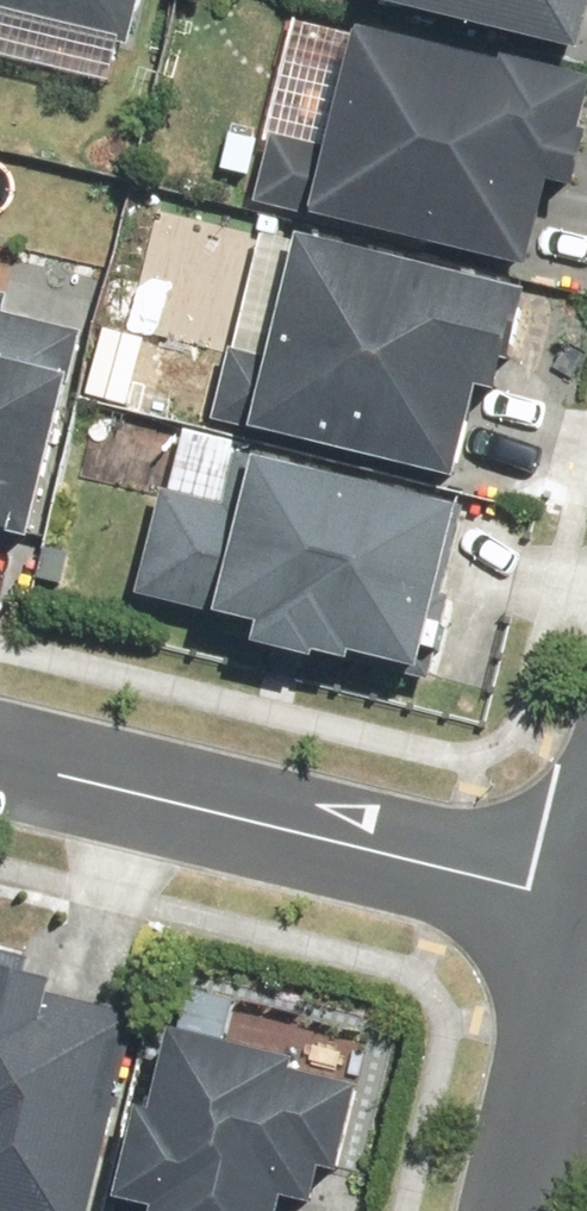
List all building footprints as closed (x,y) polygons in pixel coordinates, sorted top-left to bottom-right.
[(136,49),(148,0),(0,0),(0,16),(136,49)] [(586,49),(586,0),(370,0),(586,49)] [(261,203),(540,270),(561,185),(584,190),(586,179),(586,74),(371,21),(340,147),(279,133),(261,203)] [(238,350),(220,423),(466,482),(489,388),(516,394),(541,291),(310,236),(280,360),(238,350)] [(41,539),(90,334),(10,315),(15,295),(0,292),(0,529),(41,539)] [(171,490),(144,595),(270,627),(266,641),(361,665),(364,652),(430,669),(473,508),(264,454),(259,474),(239,469),(229,505),(171,490)] [(144,1019),(55,997),(59,983),(0,969),(0,1210),(95,1210),(144,1019)] [(296,1203),(324,1210),(333,1174),(350,1178),(371,1093),(305,1076),(308,1065),(183,1034),(163,1114),(147,1110),(124,1203),(156,1210),(294,1210),(296,1203)]
